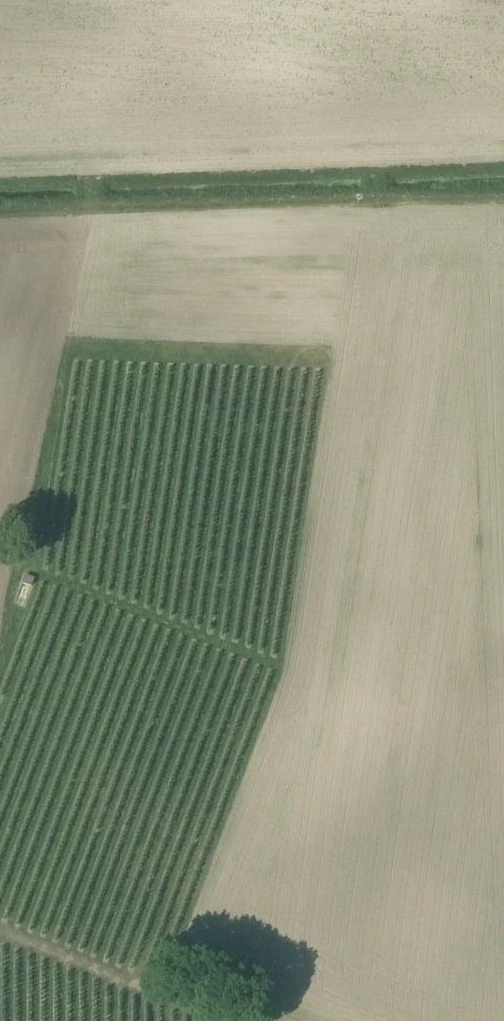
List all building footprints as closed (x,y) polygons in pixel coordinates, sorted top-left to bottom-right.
[(22,583),(31,586),(34,578),(25,575),(22,583)]
